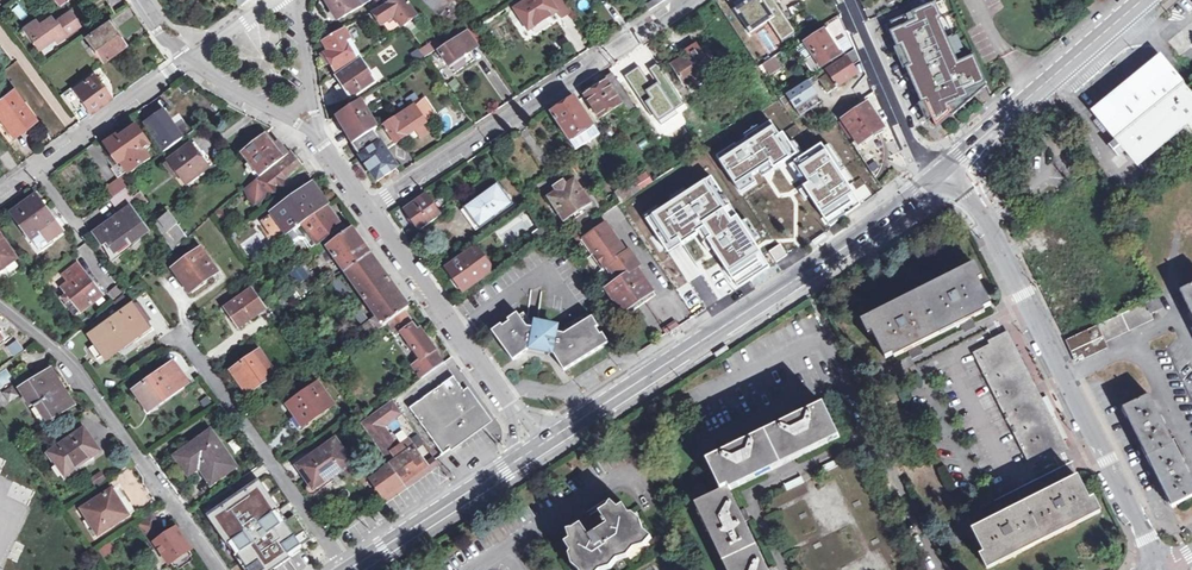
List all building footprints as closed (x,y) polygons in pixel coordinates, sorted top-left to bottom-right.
[(371,2),(370,0),(327,0),(339,21),(371,2)] [(386,4),(374,12),(383,26),(396,18),(403,27),(419,15),(408,0),(398,0),(397,1),(388,7),(386,4)] [(421,3),(446,26),(452,20),(449,17),(458,8),(451,2),(440,14),(428,4),(432,0),(424,0),(421,3)] [(451,2),(452,0),(432,0),(428,4),(440,14),(451,2)] [(559,0),(525,0),(524,0),(520,0),(513,4),(529,28),(554,12),(557,16),(566,10),(559,0)] [(646,7),(649,11),(666,0),(656,0),(646,7)] [(934,5),(884,25),(894,47),(900,44),(910,67),(908,69),(920,104),(926,102),(934,123),(946,113),(943,104),(962,96),(959,90),(978,82),(970,63),(954,69),(934,21),(939,19),(934,5)] [(69,9),(55,20),(57,23),(72,13),(69,9)] [(55,20),(52,15),(39,24),(35,18),(24,26),(39,47),(55,36),(58,40),(80,24),(72,13),(57,23),(55,20)] [(121,40),(124,38),(111,19),(86,37),(102,60),(124,45),(121,40)] [(841,19),(828,24),(833,37),(845,32),(841,19)] [(346,41),(352,38),(346,28),(322,42),(327,50),(322,53),(332,71),(356,57),(346,41)] [(833,46),(836,43),(831,36),(826,28),(803,43),(820,68),(839,55),(833,46)] [(459,56),(464,53),(476,45),(467,32),(439,50),(449,64),(450,64),(453,67),(462,61),(459,56)] [(361,54),(352,38),(346,41),(356,57),(361,54)] [(426,57),(442,46),(438,41),(422,52),(426,57)] [(842,52),(836,43),(833,46),(839,55),(842,52)] [(702,77),(705,82),(715,75),(696,46),(680,56),(682,60),(672,67),(685,88),(694,82),(702,77)] [(459,56),(462,61),(468,58),(464,53),(459,56)] [(815,77),(826,93),(855,74),(845,58),(825,71),(824,70),(815,77)] [(1137,165),(1187,125),(1191,129),(1191,128),(1191,94),(1161,58),(1094,112),(1137,165)] [(361,59),(337,75),(347,89),(352,97),(376,81),(361,59)] [(773,59),(764,65),(770,74),(779,68),(773,59)] [(612,73),(604,79),(618,100),(627,113),(635,108),(612,73)] [(109,97),(92,74),(73,88),(71,86),(59,94),(70,110),(81,101),(89,111),(109,97)] [(347,89),(337,75),(334,78),(343,92),(347,89)] [(814,75),(785,95),(789,102),(795,110),(816,95),(809,85),(817,80),(814,75)] [(451,90),(459,85),(453,76),(445,82),(451,90)] [(702,77),(694,82),(697,87),(705,82),(702,77)] [(618,100),(604,79),(592,86),(593,89),(585,95),(597,113),(618,100)] [(0,97),(0,117),(12,134),(33,119),(12,89),(0,97)] [(789,102),(785,95),(779,99),(783,106),(789,102)] [(424,98),(414,104),(426,124),(435,118),(435,115),(424,98)] [(551,113),(575,148),(598,133),(574,98),(551,113)] [(336,116),(353,144),(373,131),(379,127),(373,117),(371,115),(374,113),(372,109),(369,111),(361,99),(336,116)] [(885,140),(881,126),(872,114),(865,103),(842,119),(874,172),(885,156),(885,140)] [(373,131),(381,142),(386,150),(416,130),(419,128),(425,124),(426,124),(414,104),(379,127),(373,131)] [(151,118),(142,125),(162,154),(181,140),(161,111),(151,118)] [(730,119),(722,124),(727,131),(735,126),(730,119)] [(419,128),(416,130),(421,138),(430,132),(425,124),(419,128)] [(836,124),(813,139),(828,162),(835,157),(838,160),(853,150),(836,124)] [(136,128),(129,132),(133,137),(139,133),(136,128)] [(352,144),(360,156),(381,142),(373,131),(353,144),(352,144)] [(108,143),(111,147),(120,160),(123,159),(130,169),(131,170),(148,158),(143,151),(149,146),(139,133),(133,137),(129,132),(118,140),(116,137),(108,143)] [(277,188),(285,181),(302,168),(291,153),(288,155),(278,143),(273,146),(264,134),(240,153),(259,178),(244,190),(246,193),(248,200),(254,204),(262,202),(264,197),(268,194),(276,196),(277,188)] [(381,142),(360,156),(376,181),(397,168),(386,150),(381,142)] [(202,160),(205,158),(195,143),(168,162),(185,185),(207,168),(202,160)] [(120,160),(111,147),(107,150),(124,174),(130,169),(123,159),(120,160)] [(589,172),(594,179),(600,175),(595,168),(589,172)] [(634,178),(642,189),(653,182),(645,170),(634,178)] [(674,172),(665,178),(671,185),(679,180),(674,172)] [(118,178),(120,181),(122,183),(128,179),(124,174),(118,178)] [(738,219),(767,204),(753,174),(723,189),(738,219)] [(1096,175),(1087,180),(1092,192),(1102,187),(1096,175)] [(572,176),(564,181),(567,184),(574,179),(572,176)] [(567,184),(564,181),(556,187),(557,190),(548,197),(564,221),(575,214),(582,209),(591,203),(574,179),(567,184)] [(122,183),(120,181),(110,188),(115,196),(126,188),(122,183)] [(310,248),(318,243),(341,226),(311,184),(271,213),(275,219),(262,228),(274,244),(284,237),(290,246),(296,241),(302,241),(308,250),(310,248)] [(497,186),(462,211),(476,231),(511,206),(497,186)] [(856,186),(843,196),(853,211),(867,200),(856,186)] [(113,206),(126,200),(122,193),(110,199),(113,206)] [(133,198),(140,208),(147,204),(140,194),(133,198)] [(411,219),(420,230),(441,216),(426,195),(405,210),(411,219)] [(35,197),(31,200),(35,207),(40,203),(35,197)] [(35,207),(31,200),(12,214),(30,238),(53,221),(40,203),(35,207)] [(677,252),(699,241),(681,206),(648,222),(663,253),(675,247),(677,252)] [(127,243),(129,245),(146,233),(129,209),(94,233),(110,256),(127,243)] [(582,209),(575,214),(577,218),(585,213),(582,209)] [(166,211),(150,223),(161,237),(175,225),(166,211)] [(494,231),(504,248),(536,228),(526,211),(494,231)] [(414,234),(420,230),(411,219),(406,223),(414,234)] [(608,266),(618,281),(638,268),(641,265),(631,250),(627,252),(607,223),(601,227),(596,220),(573,234),(579,243),(585,239),(605,268),(608,266)] [(543,247),(554,240),(545,228),(534,235),(543,247)] [(323,250),(317,254),(320,258),(330,251),(377,317),(384,327),(394,320),(404,333),(402,334),(422,362),(416,367),(425,378),(436,370),(431,363),(439,357),(436,353),(437,352),(420,330),(417,332),(404,313),(409,310),(351,230),(323,250)] [(814,239),(817,243),(830,234),(827,230),(814,239)] [(14,259),(0,239),(0,269),(14,259)] [(127,243),(110,256),(113,261),(131,248),(129,245),(127,243)] [(318,243),(310,248),(315,255),(317,254),(323,250),(318,243)] [(478,248),(470,254),(487,276),(495,270),(478,248)] [(199,252),(174,270),(189,292),(214,273),(199,252)] [(487,276),(470,254),(448,269),(454,278),(451,281),(455,286),(458,284),(464,292),(487,276)] [(101,297),(86,275),(78,265),(63,276),(68,283),(62,288),(80,314),(101,297)] [(972,265),(853,324),(874,368),(909,349),(964,323),(992,309),(972,265)] [(303,268),(292,276),(298,286),(310,278),(303,268)] [(618,281),(606,289),(625,317),(657,295),(638,268),(618,281)] [(91,271),(86,275),(101,297),(107,293),(91,271)] [(338,280),(331,286),(347,309),(354,303),(338,280)] [(267,290),(276,303),(281,299),(272,286),(267,290)] [(1181,291),(1191,312),(1191,314),(1191,286),(1181,291)] [(251,291),(232,304),(238,313),(231,317),(240,330),(265,311),(251,291)] [(1158,299),(1146,305),(1150,314),(1162,308),(1158,299)] [(225,309),(231,317),(238,313),(232,304),(225,309)] [(1146,305),(1071,339),(1081,358),(1107,346),(1105,342),(1153,320),(1150,314),(1146,305)] [(96,361),(122,343),(127,349),(152,332),(133,306),(91,335),(97,344),(88,350),(96,361)] [(384,327),(377,317),(368,323),(359,310),(352,315),(368,339),(384,327)] [(552,354),(554,357),(563,372),(607,344),(601,334),(599,335),(595,329),(597,328),(591,317),(587,319),(585,315),(556,332),(551,325),(541,321),(532,327),(522,313),(517,316),(516,313),(506,320),(507,322),(501,327),(500,324),(490,331),(512,361),(527,350),(529,348),(552,354)] [(675,320),(663,328),(667,334),(679,326),(675,320)] [(930,357),(1001,497),(1036,479),(1033,473),(1029,465),(1063,448),(1037,397),(1018,407),(1012,395),(1031,385),(1007,335),(973,352),(970,345),(966,339),(930,357)] [(1081,358),(1071,339),(1065,341),(1077,365),(1109,349),(1107,346),(1081,358)] [(12,357),(23,351),(17,340),(6,346),(12,357)] [(729,343),(716,352),(719,357),(732,348),(729,343)] [(529,348),(527,350),(554,357),(552,354),(529,348)] [(444,364),(439,357),(431,363),(436,370),(444,364)] [(254,359),(234,373),(248,395),(268,381),(254,359)] [(174,367),(145,388),(158,405),(186,386),(174,367)] [(38,406),(48,421),(70,407),(63,398),(68,395),(58,380),(56,382),(49,371),(21,390),(34,408),(38,406)] [(464,394),(454,378),(410,409),(442,456),(488,423),(466,392),(464,394)] [(1034,391),(1031,385),(1012,395),(1018,407),(1037,397),(1034,391)] [(14,386),(3,393),(8,401),(19,394),(14,386)] [(304,426),(332,405),(318,386),(302,398),(303,401),(293,409),(304,426)] [(147,412),(158,405),(145,388),(134,395),(147,412)] [(1160,416),(1150,396),(1124,409),(1148,457),(1173,444),(1164,424),(1160,416)] [(427,467),(425,464),(411,444),(400,452),(383,428),(402,414),(393,401),(359,425),(389,466),(402,484),(427,467)] [(721,490),(728,487),(837,434),(823,405),(799,417),(789,421),(742,445),(732,449),(708,462),(721,490)] [(38,406),(34,408),(30,411),(41,426),(48,421),(38,406)] [(787,417),(789,421),(799,417),(797,412),(792,414),(787,417)] [(213,432),(195,444),(198,448),(181,461),(192,476),(202,470),(212,482),(236,466),(213,432)] [(84,433),(49,455),(65,478),(99,456),(84,433)] [(734,442),(730,445),(732,449),(742,445),(740,440),(734,442)] [(327,488),(339,480),(335,475),(351,464),(335,441),(297,468),(314,492),(324,484),(327,488)] [(198,448),(195,444),(178,456),(181,461),(198,448)] [(1173,444),(1148,457),(1171,506),(1191,496),(1191,482),(1188,473),(1183,464),(1173,444)] [(763,500),(798,569),(914,569),(919,568),(862,454),(804,481),(787,489),(763,500)] [(432,459),(425,464),(427,467),(428,468),(435,463),(432,459)] [(402,484),(389,466),(379,473),(381,476),(372,483),(383,498),(402,484)] [(802,477),(785,486),(787,489),(804,481),(802,477)] [(975,569),(983,569),(1096,514),(1079,477),(1056,488),(1049,492),(1004,514),(996,518),(959,536),(975,569)] [(206,504),(250,569),(268,569),(310,542),(293,517),(278,528),(270,517),(276,513),(257,484),(237,497),(230,488),(206,504)] [(699,501),(709,497),(702,484),(693,489),(699,501)] [(699,501),(733,569),(768,569),(745,523),(740,513),(728,487),(721,490),(709,497),(699,501)] [(118,491),(82,514),(99,538),(134,515),(118,491)] [(603,569),(610,562),(620,559),(627,550),(638,547),(645,538),(637,533),(635,523),(626,516),(616,507),(611,510),(604,504),(601,508),(592,513),(600,527),(582,538),(574,527),(567,531),(560,532),(563,541),(558,544),(564,553),(562,556),(565,567),(569,569),(602,569),(603,569)] [(747,516),(745,511),(740,513),(745,523),(749,521),(747,516)] [(592,513),(574,527),(582,538),(600,527),(592,513)] [(149,538),(160,530),(157,525),(152,518),(138,528),(157,557),(160,555),(149,538)] [(164,537),(160,530),(149,538),(160,555),(167,565),(169,563),(172,567),(190,555),(188,551),(189,550),(175,529),(164,537)] [(103,558),(114,549),(108,542),(97,551),(103,558)]
